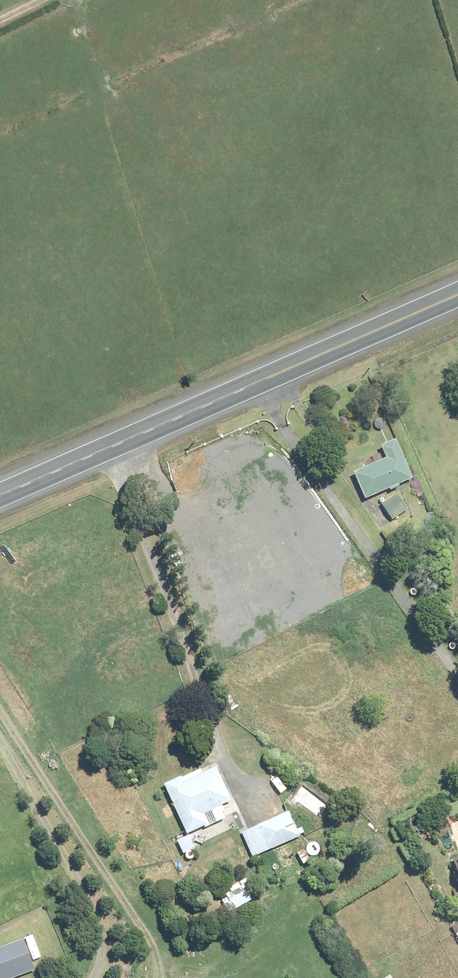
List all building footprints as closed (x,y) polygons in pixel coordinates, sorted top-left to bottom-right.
[(377,459),(346,473),(358,502),(408,479),(391,441),(373,448),(377,459)] [(392,493),(370,504),(379,523),(401,513),(392,493)] [(214,767),(161,787),(179,834),(204,824),(198,809),(226,799),(214,767)] [(285,812),(234,834),(244,857),(295,836),(285,812)] [(182,836),(170,844),(178,856),(190,847),(182,836)] [(299,851),(288,858),(294,867),(305,861),(299,851)] [(445,863),(453,894),(457,893),(457,860),(445,863)] [(214,892),(218,898),(212,901),(221,915),(251,897),(239,877),(214,892)] [(0,947),(0,977),(11,977),(38,968),(27,937),(0,947)]
